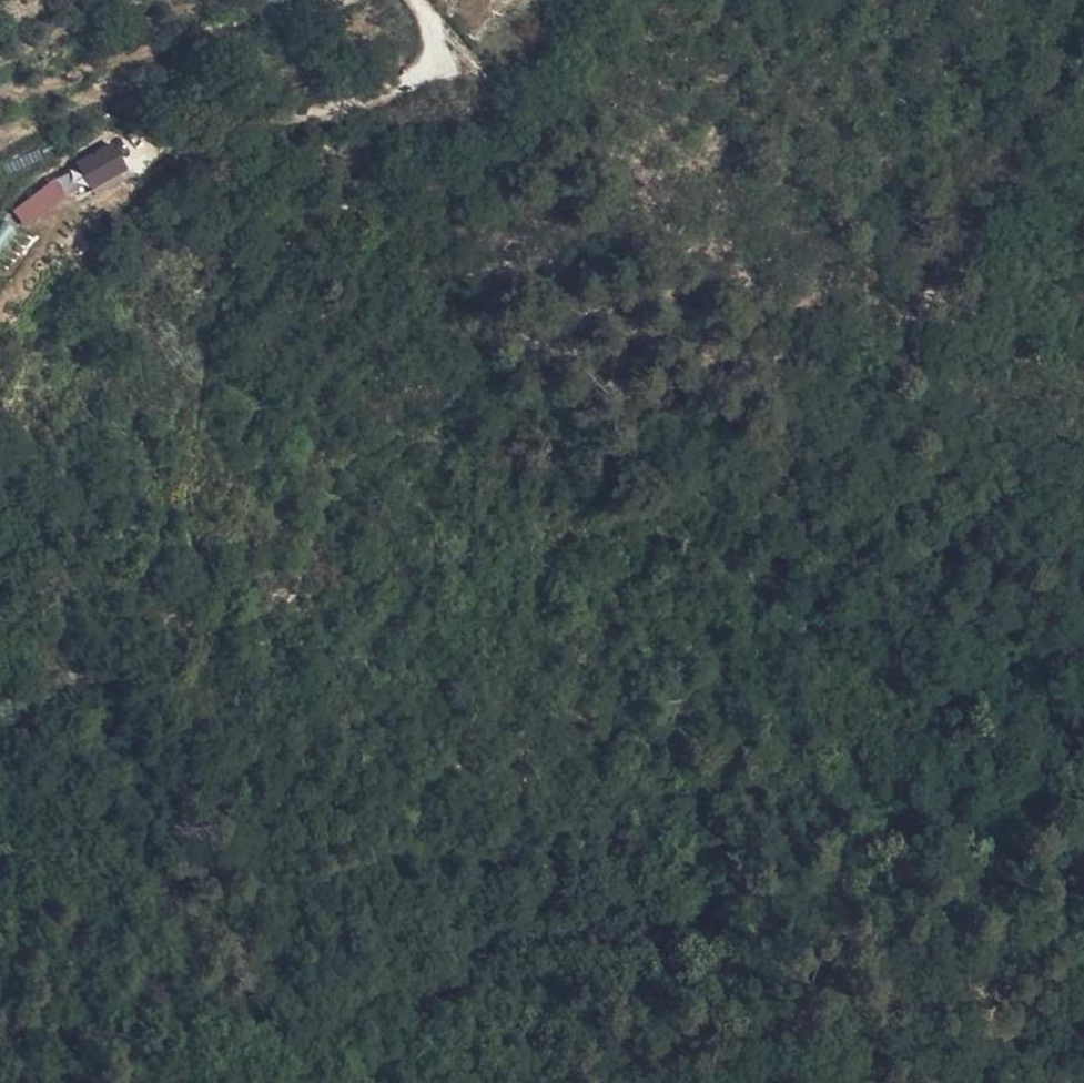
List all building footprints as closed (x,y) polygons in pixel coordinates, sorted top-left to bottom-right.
[(114,139),(73,161),(89,190),(129,169),(114,139)] [(26,229),(68,197),(53,178),(11,209),(26,229)]
